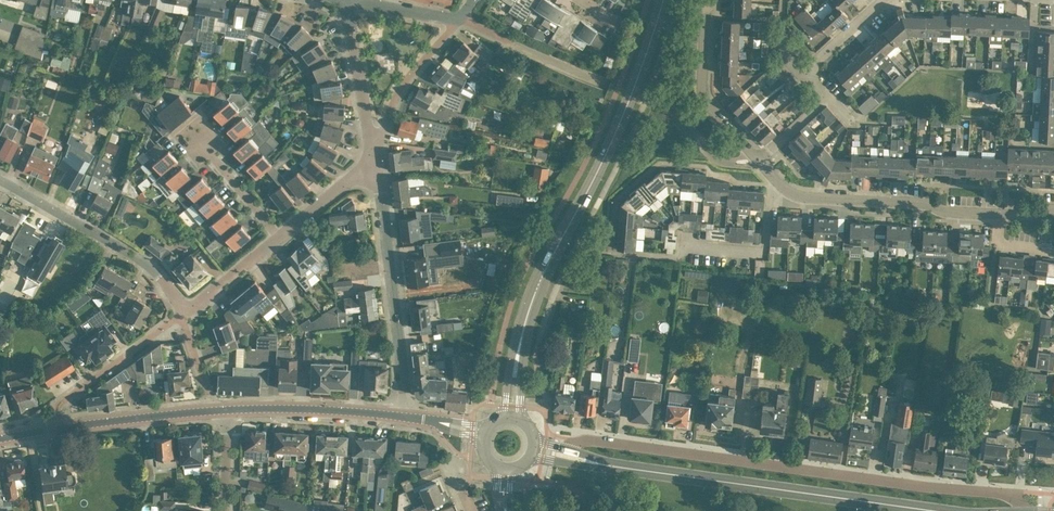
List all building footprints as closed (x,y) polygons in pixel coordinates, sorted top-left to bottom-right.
[(38,3),(35,11),(35,12),(47,16),(50,0),(30,0),(38,3)] [(84,0),(57,0),(55,8),(68,11),(69,7),(82,10),(84,0)] [(86,1),(91,2),(89,11),(96,13),(99,0),(86,0),(86,1)] [(110,5),(112,0),(99,0),(96,13),(104,14),(105,4),(110,5)] [(131,14),(134,15),(137,0),(122,0),(121,5),(127,6),(126,13),(123,13),(122,23),(129,24),(131,14)] [(142,16),(145,2),(156,4),(158,4),(158,0),(137,0),(134,15),(142,16)] [(165,1),(175,3),(173,12),(188,14),(189,5),(190,5),(191,0),(165,0),(165,1)] [(203,41),(206,29),(207,29),(213,0),(198,0),(196,12),(204,13),(202,28),(199,28),(197,40),(203,41)] [(203,41),(200,50),(212,52),(214,43),(212,42),(216,15),(224,16),(225,9),(227,0),(213,0),(207,29),(206,29),(203,41)] [(512,5),(508,11),(517,16),(527,0),(504,0),(512,5)] [(546,15),(554,3),(550,0),(527,0),(517,16),(525,21),(533,7),(546,15)] [(734,15),(750,15),(751,2),(751,0),(732,0),(732,3),(734,3),(734,15)] [(842,10),(834,0),(825,0),(832,8),(827,13),(838,25),(848,16),(842,10)] [(852,1),(851,0),(834,0),(842,10),(852,1)] [(551,37),(557,41),(559,43),(577,14),(562,4),(560,6),(554,3),(546,15),(560,24),(551,37)] [(230,6),(227,23),(226,23),(225,34),(246,37),(246,32),(247,26),(248,26),(248,24),(251,7),(251,6),(237,4),(236,7),(230,6)] [(165,10),(163,10),(156,7),(148,26),(156,29),(165,10)] [(251,7),(248,24),(267,30),(273,12),(273,11),(260,7),(258,10),(251,7)] [(795,16),(797,19),(812,36),(822,27),(810,14),(811,13),(805,7),(803,9),(795,16)] [(899,17),(884,31),(899,47),(904,43),(901,40),(908,33),(918,34),(918,37),(924,38),(925,16),(905,15),(902,7),(896,9),(899,17)] [(828,34),(838,25),(827,13),(821,18),(814,10),(811,13),(810,14),(822,27),(828,34)] [(280,16),(273,12),(267,30),(264,38),(278,46),(281,42),(283,38),(294,22),(294,21),(282,14),(280,16)] [(951,14),(951,18),(952,18),(951,32),(964,33),(965,13),(959,13),(959,15),(951,14)] [(964,33),(977,33),(978,16),(970,15),(970,13),(965,13),(964,33)] [(577,14),(559,43),(568,48),(576,34),(590,42),(600,49),(607,37),(597,31),(598,30),(591,26),(593,24),(577,14)] [(937,35),(938,35),(939,15),(933,14),(933,17),(925,16),(924,38),(924,40),(937,41),(937,35)] [(977,33),(989,34),(990,34),(991,14),(985,14),(985,16),(978,16),(977,33)] [(996,14),(991,14),(990,34),(989,34),(989,42),(1002,43),(1003,34),(1004,17),(996,17),(996,14)] [(195,16),(189,15),(183,30),(192,31),(193,31),(195,16)] [(503,21),(510,25),(514,19),(507,15),(503,21)] [(944,15),(939,15),(938,35),(951,35),(951,32),(952,18),(951,18),(944,17),(944,15)] [(1011,17),(1004,17),(1003,34),(1016,35),(1017,15),(1011,15),(1011,17)] [(1017,15),(1016,35),(1029,36),(1030,18),(1022,18),(1022,16),(1017,15)] [(523,24),(515,19),(512,25),(519,29),(523,24)] [(739,34),(740,21),(723,20),(723,32),(720,31),(720,35),(722,35),(722,46),(738,47),(739,34)] [(283,38),(281,42),(293,55),(300,48),(312,36),(312,35),(302,25),(300,28),(294,22),(283,38)] [(759,29),(758,35),(769,36),(769,22),(759,22),(759,29)] [(101,39),(102,39),(102,38),(101,38),(106,26),(98,24),(90,47),(97,49),(101,39)] [(42,58),(46,33),(43,32),(23,25),(15,47),(15,49),(42,58)] [(102,39),(108,41),(112,29),(106,26),(101,38),(102,38),(102,39)] [(1037,41),(1053,42),(1053,31),(1038,30),(1037,41)] [(902,63),(895,55),(901,49),(899,47),(884,31),(879,36),(877,34),(874,38),(887,52),(887,53),(891,57),(895,62),(898,66),(902,63)] [(312,36),(300,48),(310,64),(312,63),(326,53),(327,53),(319,41),(316,43),(312,36)] [(892,66),(895,62),(891,57),(887,53),(887,52),(874,38),(870,41),(871,43),(865,48),(877,61),(882,66),(881,67),(883,68),(889,63),(892,66)] [(1037,52),(1053,53),(1053,42),(1037,41),(1037,52)] [(482,68),(485,64),(492,55),(479,44),(474,50),(464,42),(454,54),(469,67),(474,61),(482,68)] [(82,55),(83,48),(75,46),(74,53),(82,55)] [(721,73),(723,73),(737,74),(738,47),(722,46),(721,58),(719,57),(718,61),(721,61),(721,73)] [(875,73),(877,71),(872,66),(877,61),(865,48),(860,53),(858,52),(854,55),(872,75),(875,73)] [(1036,64),(1053,64),(1053,53),(1037,52),(1036,64)] [(51,54),(48,53),(44,53),(43,60),(50,61),(50,60),(51,54)] [(319,81),(321,80),(337,74),(337,73),(332,60),(329,61),(326,53),(312,63),(313,67),(319,81)] [(846,66),(858,79),(863,74),(869,81),(873,77),(872,76),(872,75),(854,55),(850,59),(852,61),(846,66)] [(62,60),(60,66),(69,69),(71,58),(64,56),(62,60)] [(131,61),(118,56),(114,66),(127,71),(131,61)] [(446,56),(442,61),(449,68),(453,63),(446,56)] [(505,62),(497,56),(492,62),(499,68),(505,62)] [(617,59),(610,56),(606,66),(613,68),(617,59)] [(975,67),(976,59),(967,58),(966,67),(975,67)] [(255,63),(250,62),(243,59),(241,71),(252,73),(255,63)] [(166,75),(170,63),(161,60),(157,72),(166,75)] [(236,61),(227,60),(226,69),(235,70),(236,61)] [(992,68),(1001,68),(1001,60),(992,60),(992,68)] [(430,74),(439,82),(444,86),(444,85),(460,92),(462,87),(466,80),(468,75),(463,71),(455,64),(450,70),(441,62),(430,74)] [(501,68),(509,75),(514,69),(505,62),(501,68)] [(1042,75),(1053,75),(1053,64),(1036,64),(1036,75),(1042,75)] [(261,75),(265,68),(259,65),(255,71),(261,75)] [(857,89),(852,84),(858,79),(846,66),(840,71),(839,69),(835,73),(848,87),(844,91),(849,96),(857,89)] [(0,75),(0,82),(9,85),(13,74),(2,70),(0,75)] [(267,79),(270,74),(265,71),(262,76),(267,79)] [(722,87),(734,99),(741,93),(744,90),(742,87),(737,81),(737,74),(723,73),(722,87)] [(893,79),(898,84),(905,78),(900,73),(893,79)] [(338,82),(337,74),(321,80),(321,84),(323,99),(326,98),(342,96),(343,96),(341,81),(338,82)] [(1042,75),(1041,88),(1053,89),(1053,75),(1042,75)] [(181,80),(166,78),(165,87),(179,89),(181,80)] [(200,79),(192,78),(190,90),(214,94),(216,81),(208,80),(207,83),(200,82),(200,79)] [(888,82),(894,88),(898,84),(893,79),(892,78),(888,82)] [(139,93),(141,89),(134,86),(133,87),(131,94),(138,96),(139,93)] [(446,106),(461,111),(464,101),(466,97),(443,89),(442,94),(436,91),(435,92),(428,89),(427,91),(420,87),(412,100),(427,108),(436,113),(441,104),(446,106)] [(758,88),(753,92),(757,96),(761,92),(763,91),(761,88),(758,88)] [(1041,88),(1034,88),(1033,101),(1041,102),(1041,101),(1053,102),(1053,89),(1041,88)] [(145,90),(144,94),(142,98),(142,99),(156,104),(159,95),(145,90)] [(213,106),(226,95),(221,90),(209,100),(213,106)] [(882,90),(874,97),(879,102),(886,95),(882,90)] [(226,95),(213,106),(217,111),(214,113),(224,124),(226,122),(239,111),(244,107),(249,103),(247,101),(248,100),(241,93),(232,92),(232,93),(230,93),(230,96),(228,97),(226,95)] [(738,113),(757,96),(753,92),(746,99),(741,93),(734,99),(729,104),(738,113)] [(171,129),(182,119),(169,104),(161,94),(155,108),(171,128),(170,128),(171,129)] [(290,103),(287,94),(281,95),(283,104),(290,103)] [(180,95),(169,104),(182,119),(193,110),(192,110),(180,95)] [(19,99),(11,96),(9,104),(17,106),(19,99)] [(342,104),(342,96),(326,98),(325,105),(322,104),(319,108),(318,117),(324,117),(326,117),(343,119),(344,119),(345,104),(342,104)] [(747,123),(758,113),(753,107),(761,100),(757,96),(738,113),(747,123)] [(799,100),(793,106),(798,111),(804,106),(799,100)] [(865,114),(874,106),(870,101),(861,110),(865,114)] [(1041,102),(1033,101),(1033,114),(1053,115),(1053,102),(1041,101),(1041,102)] [(828,125),(837,117),(827,105),(821,110),(826,115),(824,121),(828,125)] [(79,106),(68,137),(82,142),(93,110),(79,106)] [(257,122),(244,107),(239,111),(226,122),(230,127),(228,129),(237,140),(239,138),(252,127),(257,122)] [(758,113),(747,123),(756,133),(775,115),(771,111),(763,118),(758,113)] [(1033,114),(1031,114),(1031,120),(1040,120),(1039,127),(1053,128),(1053,115),(1033,114)] [(775,115),(756,133),(765,143),(776,132),(771,127),(779,119),(775,115)] [(891,123),(897,123),(905,124),(905,115),(899,115),(897,115),(892,115),(891,123)] [(341,127),(343,119),(326,117),(325,122),(321,136),(323,136),(339,141),(340,141),(344,128),(341,127)] [(423,132),(446,137),(449,125),(449,124),(420,117),(419,122),(411,119),(411,121),(403,119),(398,133),(414,138),(420,140),(422,138),(423,132)] [(957,127),(957,118),(944,117),(944,127),(957,127)] [(19,129),(28,133),(32,122),(25,118),(19,129)] [(267,141),(258,131),(265,125),(260,119),(257,122),(252,127),(239,138),(243,143),(234,150),(243,161),(246,159),(259,148),(267,141)] [(33,121),(32,122),(28,133),(28,134),(38,139),(43,141),(48,128),(43,125),(33,121)] [(103,121),(100,127),(106,129),(107,126),(109,123),(103,121)] [(846,126),(841,121),(835,127),(839,132),(846,126)] [(8,122),(0,137),(0,138),(6,141),(0,153),(0,154),(10,160),(15,150),(19,142),(13,139),(19,128),(8,122)] [(89,123),(84,139),(89,140),(95,125),(89,123)] [(868,133),(879,134),(879,126),(869,125),(868,133)] [(1039,127),(1039,140),(1053,141),(1053,128),(1039,127)] [(64,146),(68,135),(50,128),(46,139),(64,146)] [(995,138),(995,130),(986,129),(986,138),(995,138)] [(793,150),(796,154),(811,141),(817,135),(814,130),(807,136),(802,132),(802,131),(789,143),(794,149),(793,150)] [(1021,140),(1022,130),(1014,130),(1013,140),(1021,140)] [(335,148),(339,141),(323,136),(320,140),(313,153),(315,154),(330,162),(331,163),(338,150),(335,148)] [(943,146),(937,145),(937,136),(931,136),(931,145),(931,146),(930,146),(929,174),(934,174),(934,172),(942,172),(943,155),(943,146)] [(904,151),(904,144),(904,139),(897,139),(897,149),(891,149),(890,174),(897,174),(897,176),(903,177),(904,157),(904,151)] [(116,143),(109,140),(105,150),(112,153),(116,143)] [(259,148),(246,159),(250,164),(248,166),(257,177),(266,170),(272,164),(265,156),(274,148),(267,141),(259,148)] [(819,150),(811,141),(796,154),(800,158),(801,156),(807,162),(812,158),(811,158),(819,150)] [(143,162),(144,163),(163,147),(158,142),(145,153),(149,158),(143,162)] [(449,150),(457,151),(458,143),(450,142),(449,150)] [(66,154),(59,166),(67,171),(61,181),(75,189),(85,172),(94,157),(71,143),(70,144),(67,153),(66,154)] [(824,146),(819,150),(811,158),(812,158),(825,173),(821,181),(827,183),(831,175),(851,176),(851,172),(851,155),(845,154),(845,158),(835,158),(829,150),(832,148),(827,143),(824,146)] [(29,159),(24,169),(48,180),(53,170),(56,164),(55,164),(59,156),(35,145),(32,153),(31,155),(29,159)] [(865,146),(861,146),(852,145),(851,155),(851,172),(858,172),(858,174),(864,175),(865,146)] [(931,145),(925,145),(924,145),(923,154),(916,154),(916,158),(916,171),(924,171),(923,173),(929,174),(930,146),(931,146),(931,145)] [(491,147),(483,146),(482,154),(490,155),(491,147)] [(871,146),(865,146),(864,175),(869,175),(869,173),(876,173),(877,173),(878,147),(871,146)] [(890,174),(891,149),(884,148),(884,147),(878,146),(878,147),(877,173),(876,173),(876,175),(882,176),(882,173),(885,174),(890,174)] [(157,179),(176,163),(178,161),(169,150),(167,152),(163,147),(144,163),(156,179),(157,179)] [(1008,147),(1008,158),(1007,171),(1018,172),(1019,148),(1008,147)] [(548,151),(538,148),(536,156),(546,159),(548,151)] [(1018,172),(1029,172),(1030,149),(1019,148),(1018,172)] [(389,169),(403,168),(404,170),(425,168),(424,156),(412,157),(411,150),(410,150),(410,149),(387,152),(389,169)] [(433,158),(441,159),(456,161),(457,152),(434,149),(433,158)] [(1041,149),(1030,149),(1029,172),(1040,173),(1041,149)] [(1052,150),(1041,149),(1040,173),(1051,173),(1052,150)] [(982,151),(982,157),(981,174),(989,174),(988,177),(994,177),(995,157),(995,151),(982,151)] [(303,168),(315,179),(318,181),(327,171),(325,168),(330,162),(315,154),(303,168)] [(949,175),(955,175),(956,155),(943,155),(942,172),(949,173),(949,175)] [(969,156),(956,155),(955,175),(960,175),(960,173),(968,173),(969,156)] [(121,192),(123,189),(106,180),(106,181),(102,178),(110,162),(100,156),(91,181),(88,188),(98,194),(91,205),(106,214),(111,204),(113,201),(116,203),(117,203),(121,192)] [(982,157),(969,156),(968,173),(976,174),(975,176),(981,176),(981,174),(982,157)] [(916,158),(904,157),(903,177),(908,177),(908,175),(916,175),(916,171),(916,158)] [(1008,158),(995,157),(994,177),(999,177),(999,175),(1007,175),(1007,171),(1008,158)] [(277,169),(281,165),(277,159),(273,164),(277,169)] [(180,168),(176,163),(157,179),(156,179),(153,182),(161,187),(168,181),(176,190),(189,179),(192,177),(182,166),(180,168)] [(273,164),(272,164),(266,170),(273,178),(280,172),(277,169),(273,164)] [(536,166),(532,189),(545,191),(548,168),(536,166)] [(309,185),(315,179),(303,168),(287,181),(297,194),(299,196),(311,187),(309,185)] [(682,186),(683,171),(683,168),(678,168),(678,171),(662,169),(667,184),(682,186)] [(644,181),(655,194),(667,184),(662,169),(650,180),(648,178),(644,181)] [(683,171),(682,186),(681,189),(693,190),(695,172),(683,171)] [(692,199),(704,200),(706,179),(707,173),(695,172),(693,190),(692,199)] [(128,176),(123,189),(121,192),(135,198),(140,195),(128,176)] [(143,189),(151,181),(146,176),(139,184),(143,189)] [(189,179),(176,190),(180,195),(178,197),(187,208),(209,190),(211,188),(202,177),(193,184),(189,179)] [(409,186),(408,177),(391,179),(392,193),(423,189),(424,194),(424,195),(433,196),(432,187),(425,184),(420,184),(409,186)] [(717,180),(706,179),(704,200),(704,204),(715,205),(717,180)] [(715,205),(727,206),(727,199),(728,199),(729,188),(729,183),(729,181),(717,180),(715,205)] [(297,194),(287,181),(280,186),(271,194),(283,209),(294,200),(292,198),(297,194)] [(648,205),(649,204),(654,210),(662,203),(660,201),(661,200),(655,194),(644,181),(635,189),(646,201),(646,202),(648,205)] [(727,199),(727,206),(739,207),(740,189),(729,188),(728,199),(727,199)] [(423,189),(392,193),(394,206),(411,204),(410,197),(421,195),(424,195),(424,194),(423,189)] [(633,194),(621,204),(635,211),(646,202),(646,201),(635,189),(632,192),(633,194)] [(752,190),(740,189),(739,207),(738,213),(750,214),(751,208),(750,208),(752,190)] [(213,195),(209,190),(187,208),(192,204),(198,212),(203,208),(209,216),(222,206),(225,204),(216,193),(213,195)] [(764,191),(752,190),(751,208),(758,208),(757,215),(762,215),(764,191)] [(498,193),(496,203),(522,207),(524,196),(498,193)] [(119,203),(127,206),(130,198),(123,195),(119,203)] [(330,213),(331,224),(339,223),(339,222),(348,221),(349,228),(356,228),(367,227),(366,224),(368,223),(367,220),(366,219),(365,211),(354,213),(353,211),(356,211),(355,203),(352,198),(342,206),(343,212),(330,213)] [(635,211),(621,204),(620,220),(617,220),(617,225),(619,225),(634,226),(635,211)] [(222,233),(235,222),(238,220),(229,209),(226,211),(222,206),(209,216),(222,233)] [(514,207),(513,216),(521,217),(522,208),(514,207)] [(12,241),(22,223),(17,219),(18,217),(5,209),(0,218),(0,235),(3,228),(9,231),(6,238),(12,241)] [(447,212),(431,210),(430,219),(446,220),(447,212)] [(682,231),(690,231),(691,219),(684,219),(684,214),(679,213),(678,220),(678,228),(682,228),(682,230),(682,231)] [(788,246),(789,235),(790,216),(778,215),(777,228),(771,227),(770,245),(788,246)] [(696,229),(701,230),(702,223),(702,216),(697,216),(697,220),(691,219),(690,231),(696,232),(696,229)] [(790,216),(789,235),(797,236),(797,242),(806,242),(807,242),(808,229),(801,229),(802,216),(790,216)] [(417,217),(400,219),(403,239),(420,237),(417,217)] [(814,229),(808,229),(807,242),(806,242),(806,246),(817,246),(825,247),(825,244),(826,217),(814,217),(814,229)] [(833,238),(833,244),(834,244),(834,248),(844,248),(844,235),(844,231),(838,231),(838,218),(826,217),(826,238),(833,238)] [(25,264),(29,266),(45,240),(32,233),(36,227),(24,220),(22,223),(12,241),(23,247),(20,252),(29,256),(25,264)] [(235,222),(222,233),(206,246),(212,253),(228,240),(236,249),(251,236),(242,225),(240,227),(235,222)] [(844,235),(844,248),(853,249),(852,252),(861,252),(862,243),(863,223),(851,222),(850,235),(844,235)] [(706,230),(706,239),(713,239),(714,228),(713,228),(706,227),(707,223),(702,223),(701,230),(706,230)] [(875,224),(863,223),(862,243),(870,243),(870,249),(879,250),(879,253),(880,253),(881,237),(874,236),(875,224)] [(897,257),(898,255),(900,225),(887,224),(886,237),(881,237),(880,253),(886,254),(888,256),(897,257)] [(637,237),(638,226),(634,226),(619,225),(618,237),(637,238),(637,237)] [(911,225),(900,225),(898,255),(904,255),(906,253),(906,251),(916,252),(917,242),(917,238),(911,238),(911,225)] [(481,227),(483,236),(495,235),(494,226),(481,227)] [(737,230),(736,241),(742,242),(742,240),(748,240),(749,229),(744,228),(744,227),(737,226),(737,230)] [(675,235),(675,230),(668,229),(668,234),(665,234),(665,241),(676,242),(677,235),(675,235)] [(729,241),(736,241),(737,230),(730,229),(730,231),(725,231),(725,238),(729,239),(729,241)] [(916,260),(935,261),(936,230),(923,230),(923,243),(917,242),(916,252),(916,260)] [(952,261),(953,261),(953,244),(947,244),(947,231),(936,230),(935,261),(952,261)] [(970,261),(970,258),(971,252),(972,232),(960,232),(959,244),(953,244),(953,261),(970,261)] [(984,233),(972,232),(971,252),(970,258),(978,259),(989,260),(989,246),(983,245),(984,233)] [(29,266),(30,267),(27,271),(29,272),(40,278),(46,268),(50,271),(65,245),(62,243),(62,242),(52,236),(51,237),(48,235),(45,240),(29,266)] [(144,244),(145,245),(160,257),(168,248),(151,235),(144,244)] [(617,248),(635,250),(637,238),(618,237),(617,248)] [(461,239),(440,242),(442,256),(463,253),(461,239)] [(296,249),(310,266),(315,262),(326,269),(329,269),(328,259),(316,244),(311,248),(305,242),(304,242),(305,243),(297,249),(297,248),(296,249)] [(486,272),(494,274),(500,247),(492,245),(486,272)] [(309,278),(315,273),(310,266),(296,249),(287,256),(287,257),(288,257),(293,263),(288,267),(306,290),(312,285),(309,278)] [(181,261),(176,255),(173,251),(172,251),(164,258),(173,268),(172,269),(179,277),(181,275),(190,286),(199,278),(198,277),(206,271),(199,262),(191,252),(181,261)] [(999,265),(998,273),(997,278),(1010,279),(1010,274),(1011,274),(1013,256),(1000,255),(999,265)] [(405,259),(408,286),(429,283),(425,256),(405,259)] [(1022,278),(1028,278),(1029,265),(1023,264),(1024,257),(1013,256),(1011,274),(1022,275),(1022,278)] [(1035,266),(1029,265),(1028,278),(1027,287),(1031,288),(1037,289),(1037,285),(1036,285),(1037,277),(1047,278),(1048,274),(1047,274),(1048,260),(1036,259),(1035,266)] [(94,271),(88,280),(86,283),(93,287),(94,286),(106,293),(109,288),(117,274),(104,266),(100,274),(94,271)] [(286,267),(286,266),(274,273),(275,274),(279,280),(274,284),(290,308),(296,305),(290,289),(297,285),(297,284),(296,284),(286,267)] [(131,281),(117,274),(109,288),(106,293),(106,294),(110,288),(122,295),(118,302),(124,305),(134,288),(128,285),(131,281)] [(740,288),(740,274),(714,274),(714,288),(740,288)] [(335,291),(353,289),(352,279),(334,281),(335,291)] [(32,293),(35,285),(25,281),(22,289),(32,293)] [(263,289),(256,281),(244,290),(260,310),(259,311),(263,315),(264,314),(262,313),(273,303),(276,301),(273,298),(272,300),(266,293),(263,289)] [(137,282),(134,288),(124,305),(130,308),(125,317),(129,320),(139,326),(150,306),(144,303),(146,287),(137,282)] [(336,299),(337,306),(376,302),(374,287),(357,289),(358,298),(350,299),(350,297),(336,299)] [(697,301),(707,302),(709,290),(699,289),(697,301)] [(235,305),(230,309),(239,321),(247,319),(248,320),(259,311),(260,310),(244,290),(231,301),(235,305)] [(854,302),(861,306),(865,299),(858,295),(854,302)] [(303,329),(300,324),(289,309),(281,296),(276,301),(273,303),(275,305),(298,332),(303,329)] [(378,315),(376,302),(337,306),(338,311),(339,316),(359,313),(360,319),(361,319),(361,323),(378,321),(378,315)] [(411,307),(413,327),(431,325),(428,304),(411,307)] [(1050,307),(1046,311),(1050,316),(1053,313),(1050,307)] [(214,326),(220,343),(236,338),(234,330),(241,328),(251,325),(248,321),(248,320),(247,319),(239,321),(230,309),(224,313),(228,321),(214,326)] [(108,318),(101,310),(89,319),(94,326),(87,332),(105,356),(108,354),(109,352),(108,351),(111,349),(108,344),(112,341),(107,334),(109,333),(102,323),(108,318)] [(326,311),(322,313),(332,326),(340,325),(339,316),(338,311),(329,316),(326,311)] [(585,332),(586,328),(587,315),(587,314),(577,312),(575,331),(585,332)] [(316,328),(312,322),(309,318),(300,324),(303,329),(316,328)] [(1041,318),(1041,320),(1040,331),(1050,332),(1052,319),(1047,319),(1041,318)] [(920,327),(928,328),(929,321),(922,320),(920,327)] [(438,324),(438,331),(454,329),(453,322),(438,324)] [(60,339),(61,340),(67,348),(73,344),(80,354),(82,353),(87,359),(92,356),(95,360),(98,358),(100,359),(101,359),(105,356),(87,332),(79,337),(74,330),(60,339)] [(257,348),(270,349),(270,336),(260,335),(258,337),(257,348)] [(631,337),(628,360),(629,360),(629,359),(638,360),(640,339),(631,337)] [(137,381),(138,381),(147,380),(146,371),(158,370),(158,367),(164,366),(163,353),(162,342),(137,360),(138,365),(134,365),(132,363),(132,364),(127,367),(131,375),(136,372),(137,379),(137,381)] [(291,349),(277,349),(276,377),(280,377),(280,388),(296,388),(297,377),(297,358),(291,358),(291,349)] [(1049,356),(1050,352),(1038,351),(1036,368),(1047,369),(1048,369),(1048,366),(1053,366),(1053,362),(1053,357),(1049,356)] [(236,364),(244,365),(244,353),(236,352),(236,364)] [(423,352),(415,353),(412,353),(413,358),(414,364),(416,388),(417,392),(417,393),(418,394),(419,394),(419,395),(420,395),(426,396),(428,396),(430,378),(447,379),(446,366),(430,368),(429,364),(428,352),(427,352),(423,352)] [(39,371),(42,375),(48,385),(74,367),(66,354),(39,371)] [(190,387),(190,385),(190,382),(192,382),(192,376),(189,376),(189,370),(185,370),(184,354),(176,355),(177,366),(176,365),(171,365),(169,367),(172,393),(185,391),(185,389),(188,389),(190,387)] [(446,366),(447,379),(454,379),(452,354),(451,354),(444,355),(445,359),(446,366)] [(360,360),(360,358),(352,357),(351,365),(359,366),(360,360)] [(601,384),(604,359),(603,359),(601,380),(591,379),(590,388),(593,388),(593,394),(582,393),(580,411),(595,413),(596,404),(598,404),(600,394),(601,384)] [(612,386),(615,360),(604,359),(601,384),(606,385),(604,403),(602,414),(619,416),(620,405),(622,391),(612,390),(612,386)] [(387,361),(378,361),(369,361),(360,360),(359,366),(359,372),(367,372),(366,392),(376,392),(376,389),(380,390),(382,388),(386,388),(387,368),(386,368),(387,361)] [(348,369),(348,362),(330,361),(330,363),(330,386),(349,387),(350,369),(348,369)] [(330,386),(330,363),(313,362),(312,389),(330,390),(330,386)] [(573,383),(565,382),(566,375),(565,375),(566,364),(560,363),(558,374),(554,408),(574,411),(576,394),(574,394),(575,386),(573,383)] [(219,375),(218,392),(260,394),(261,386),(269,386),(269,367),(233,366),(234,366),(233,375),(219,375)] [(129,376),(137,379),(136,372),(131,375),(127,367),(126,367),(97,388),(98,395),(88,397),(90,409),(105,407),(105,408),(116,407),(115,396),(114,388),(129,376)] [(22,410),(23,408),(25,408),(24,406),(37,403),(35,392),(29,375),(21,377),(7,381),(12,400),(15,410),(17,410),(19,411),(22,410)] [(745,375),(744,382),(742,397),(749,398),(751,383),(752,375),(745,375)] [(751,383),(759,384),(759,377),(757,376),(752,375),(751,383)] [(806,403),(819,404),(820,404),(822,393),(824,379),(808,376),(805,402),(806,403)] [(430,378),(428,396),(441,397),(441,398),(441,399),(441,401),(442,402),(442,403),(443,404),(444,405),(444,406),(445,407),(447,388),(447,382),(447,379),(430,378)] [(632,407),(631,418),(650,420),(651,409),(652,401),(653,399),(653,392),(644,390),(645,381),(645,380),(636,379),(633,397),(632,407)] [(949,394),(959,396),(961,384),(951,382),(949,394)] [(751,383),(749,398),(757,399),(759,384),(751,383)] [(873,415),(874,415),(874,419),(882,420),(886,396),(885,396),(886,387),(879,386),(877,395),(876,395),(873,415)] [(895,396),(897,387),(889,386),(887,394),(895,396)] [(946,403),(949,388),(942,387),(940,386),(937,402),(946,403)] [(461,390),(453,389),(447,388),(445,407),(465,410),(467,391),(461,390)] [(705,423),(707,423),(708,426),(713,427),(715,424),(717,424),(717,423),(732,425),(736,388),(730,388),(729,394),(709,392),(705,423)] [(1003,400),(1005,391),(992,389),(990,398),(1003,400)] [(1039,392),(1027,390),(1026,402),(1038,403),(1039,392)] [(688,425),(690,405),(691,396),(691,393),(670,391),(668,403),(666,419),(667,419),(666,425),(675,426),(675,423),(679,424),(679,423),(688,425)] [(1019,403),(1021,394),(1021,393),(1011,391),(1010,393),(1009,402),(1019,403)] [(7,413),(9,412),(6,402),(3,393),(0,392),(0,415),(1,415),(1,417),(5,417),(8,415),(7,413)] [(764,402),(761,419),(760,430),(783,432),(785,422),(789,393),(779,392),(777,404),(764,402)] [(945,414),(959,417),(962,403),(958,402),(959,399),(949,397),(945,414)] [(910,425),(913,403),(899,401),(895,423),(891,422),(885,461),(884,462),(901,464),(901,463),(904,442),(908,443),(910,425)] [(871,448),(873,437),(874,427),(852,424),(849,441),(848,452),(855,453),(856,445),(871,448)] [(1022,428),(1021,441),(1037,443),(1036,454),(1051,455),(1052,450),(1053,450),(1053,432),(1045,431),(1045,433),(1032,432),(1032,429),(1022,428)] [(254,457),(254,459),(269,460),(270,443),(266,443),(266,430),(248,430),(247,448),(245,448),(245,457),(254,457)] [(916,447),(915,455),(913,466),(935,469),(937,459),(938,451),(929,450),(932,431),(922,430),(919,448),(916,447)] [(275,458),(284,458),(291,459),(293,433),(287,433),(287,432),(277,431),(275,458)] [(996,435),(996,436),(987,435),(983,460),(1005,463),(1007,446),(1013,447),(1015,437),(1007,436),(1005,431),(996,435)] [(293,433),(291,459),(306,460),(307,442),(308,433),(298,432),(298,433),(293,433)] [(317,445),(317,451),(326,452),(325,467),(331,467),(333,435),(326,434),(325,433),(322,433),(321,434),(318,434),(317,445)] [(194,434),(193,435),(189,435),(187,435),(185,435),(184,436),(181,436),(183,461),(184,467),(203,466),(202,459),(203,459),(200,434),(198,434),(196,434),(194,434)] [(333,435),(331,467),(331,469),(337,470),(337,469),(341,470),(341,469),(342,453),(347,453),(347,447),(348,436),(345,436),(344,434),(341,434),(340,435),(333,435)] [(361,484),(367,485),(370,437),(355,436),(355,447),(354,460),(363,461),(362,469),(361,484)] [(969,456),(972,437),(965,436),(964,443),(957,442),(956,449),(953,448),(946,447),(945,452),(944,460),(943,470),(966,473),(969,456)] [(155,445),(157,467),(177,465),(175,448),(174,448),(172,438),(162,439),(162,437),(152,438),(153,442),(152,442),(153,446),(155,445)] [(374,481),(375,470),(375,455),(385,456),(385,449),(386,438),(370,437),(367,485),(368,480),(374,481)] [(811,438),(810,445),(808,456),(840,460),(841,449),(842,443),(811,438)] [(419,458),(418,464),(418,465),(428,465),(429,452),(420,452),(421,442),(397,440),(395,456),(419,458)] [(153,457),(145,458),(146,467),(154,466),(153,457)] [(6,462),(8,479),(25,477),(23,460),(21,460),(21,459),(19,458),(15,459),(13,461),(14,461),(6,462)] [(73,485),(76,480),(75,474),(72,472),(66,473),(64,461),(38,465),(40,476),(43,502),(54,501),(52,491),(59,490),(58,487),(73,485)] [(330,478),(342,478),(343,469),(341,469),(341,470),(337,469),(337,470),(331,469),(330,478)] [(387,485),(387,475),(379,475),(378,484),(376,509),(385,510),(387,485)] [(403,484),(405,489),(406,491),(414,487),(410,477),(401,481),(403,484)] [(250,479),(248,487),(263,491),(265,483),(250,479)] [(427,486),(420,489),(426,503),(412,509),(412,510),(434,510),(432,505),(445,500),(437,482),(427,486)] [(311,504),(269,493),(265,507),(281,510),(339,510),(335,510),(327,508),(327,507),(323,506),(311,503),(311,504)] [(160,500),(160,509),(175,509),(175,500),(160,500)] [(339,510),(344,510),(345,504),(328,501),(327,507),(327,508),(335,510),(339,510)]
